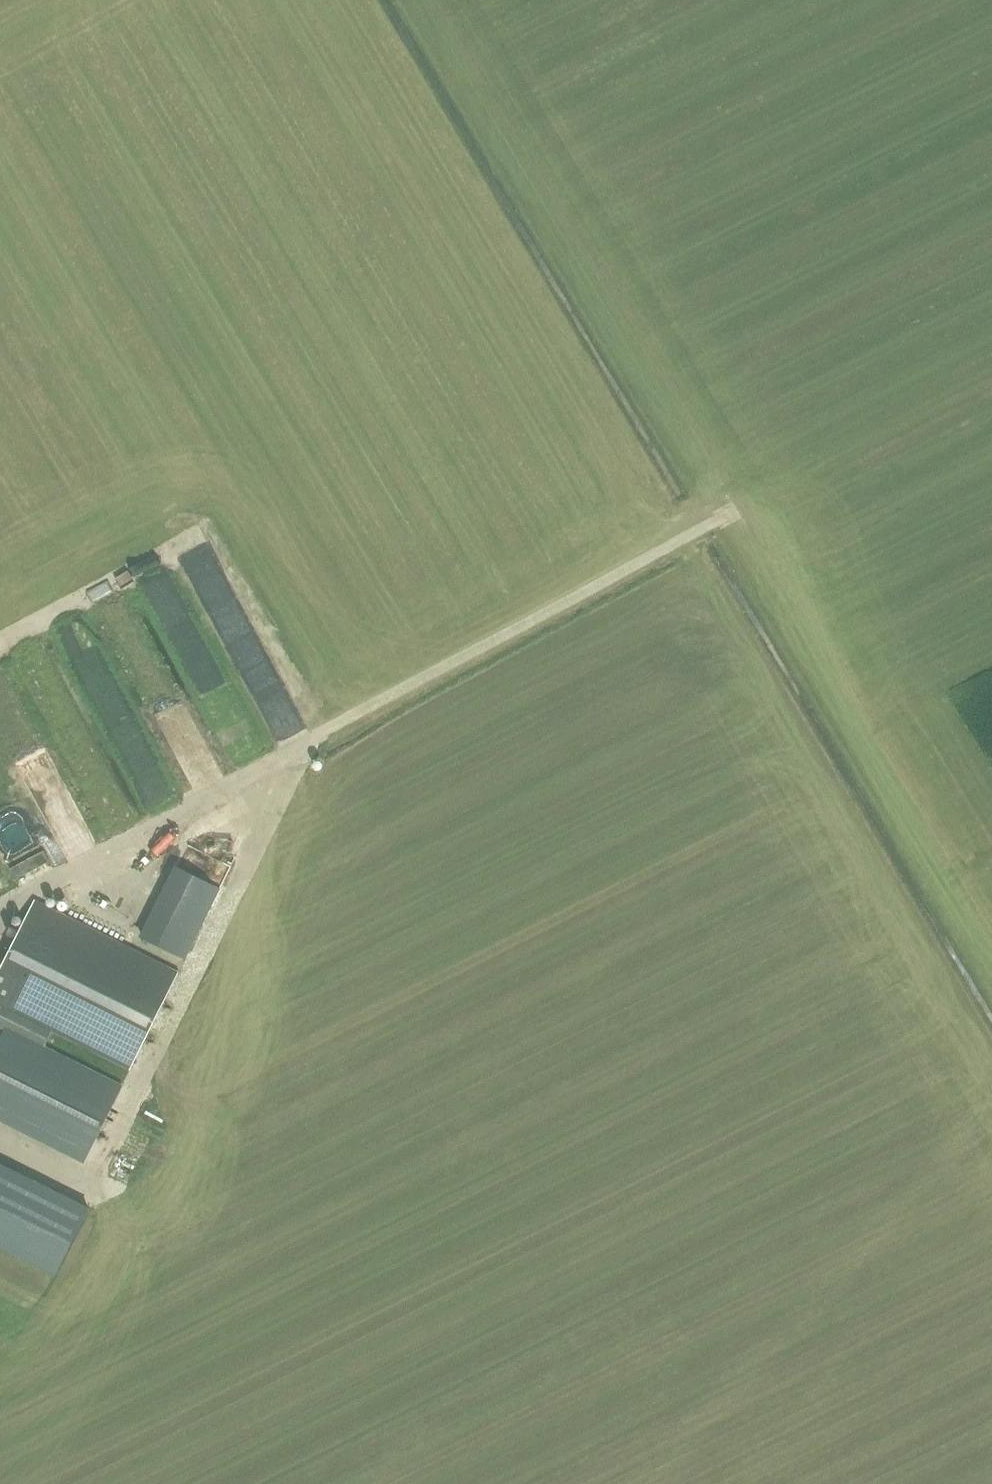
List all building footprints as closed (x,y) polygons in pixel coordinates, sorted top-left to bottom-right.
[(314,737),(228,559),(210,567),(204,556),(194,561),(285,751),(314,737)] [(30,778),(37,792),(52,785),(56,792),(70,785),(60,764),(30,778)] [(2,1004),(0,1008),(0,1027),(5,1029),(0,1039),(0,1119),(85,1161),(123,1084),(45,1046),(53,1029),(131,1067),(132,1064),(150,1028),(178,970),(34,900),(0,970),(0,1003),(2,1004)] [(8,1164),(0,1160),(0,1181),(8,1164)]
